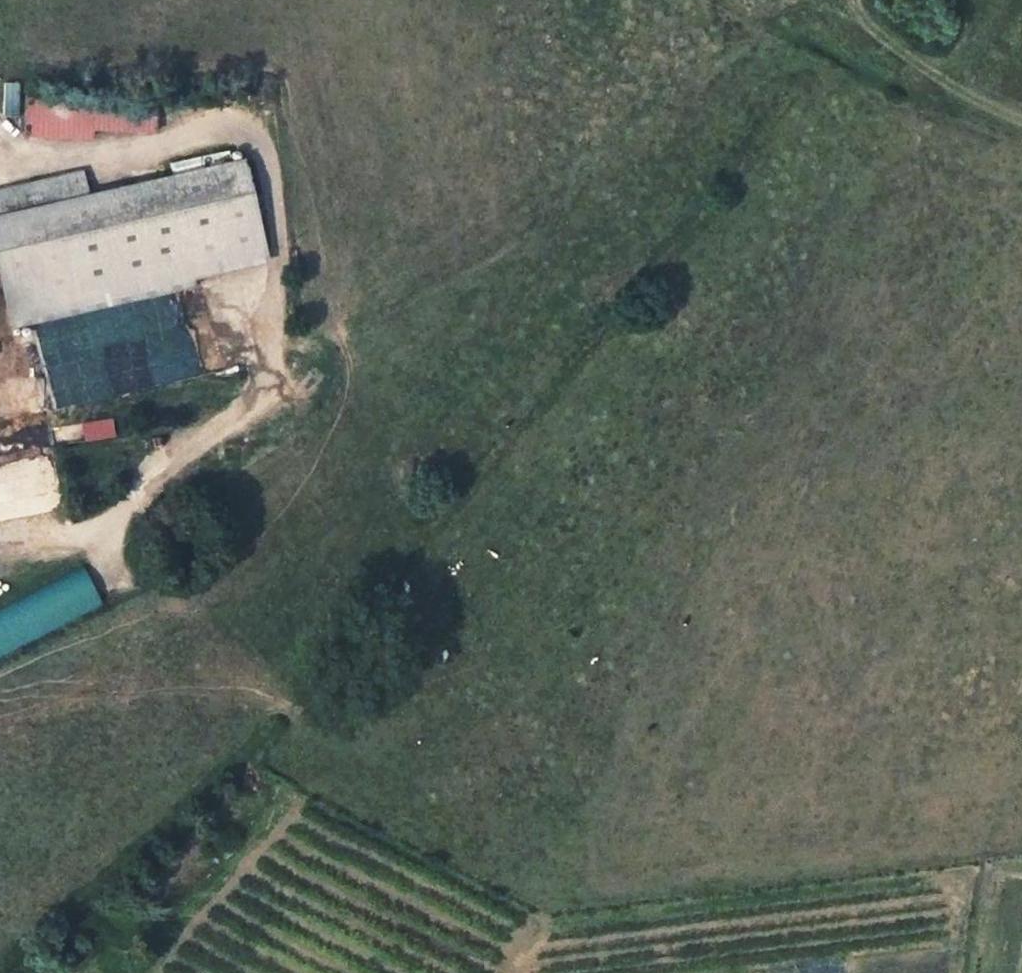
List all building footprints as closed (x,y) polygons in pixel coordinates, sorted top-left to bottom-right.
[(163,131),(165,101),(25,94),(23,129),(83,132),(83,127),(163,131)] [(252,157),(97,188),(0,205),(0,273),(16,329),(273,256),(252,157)]
